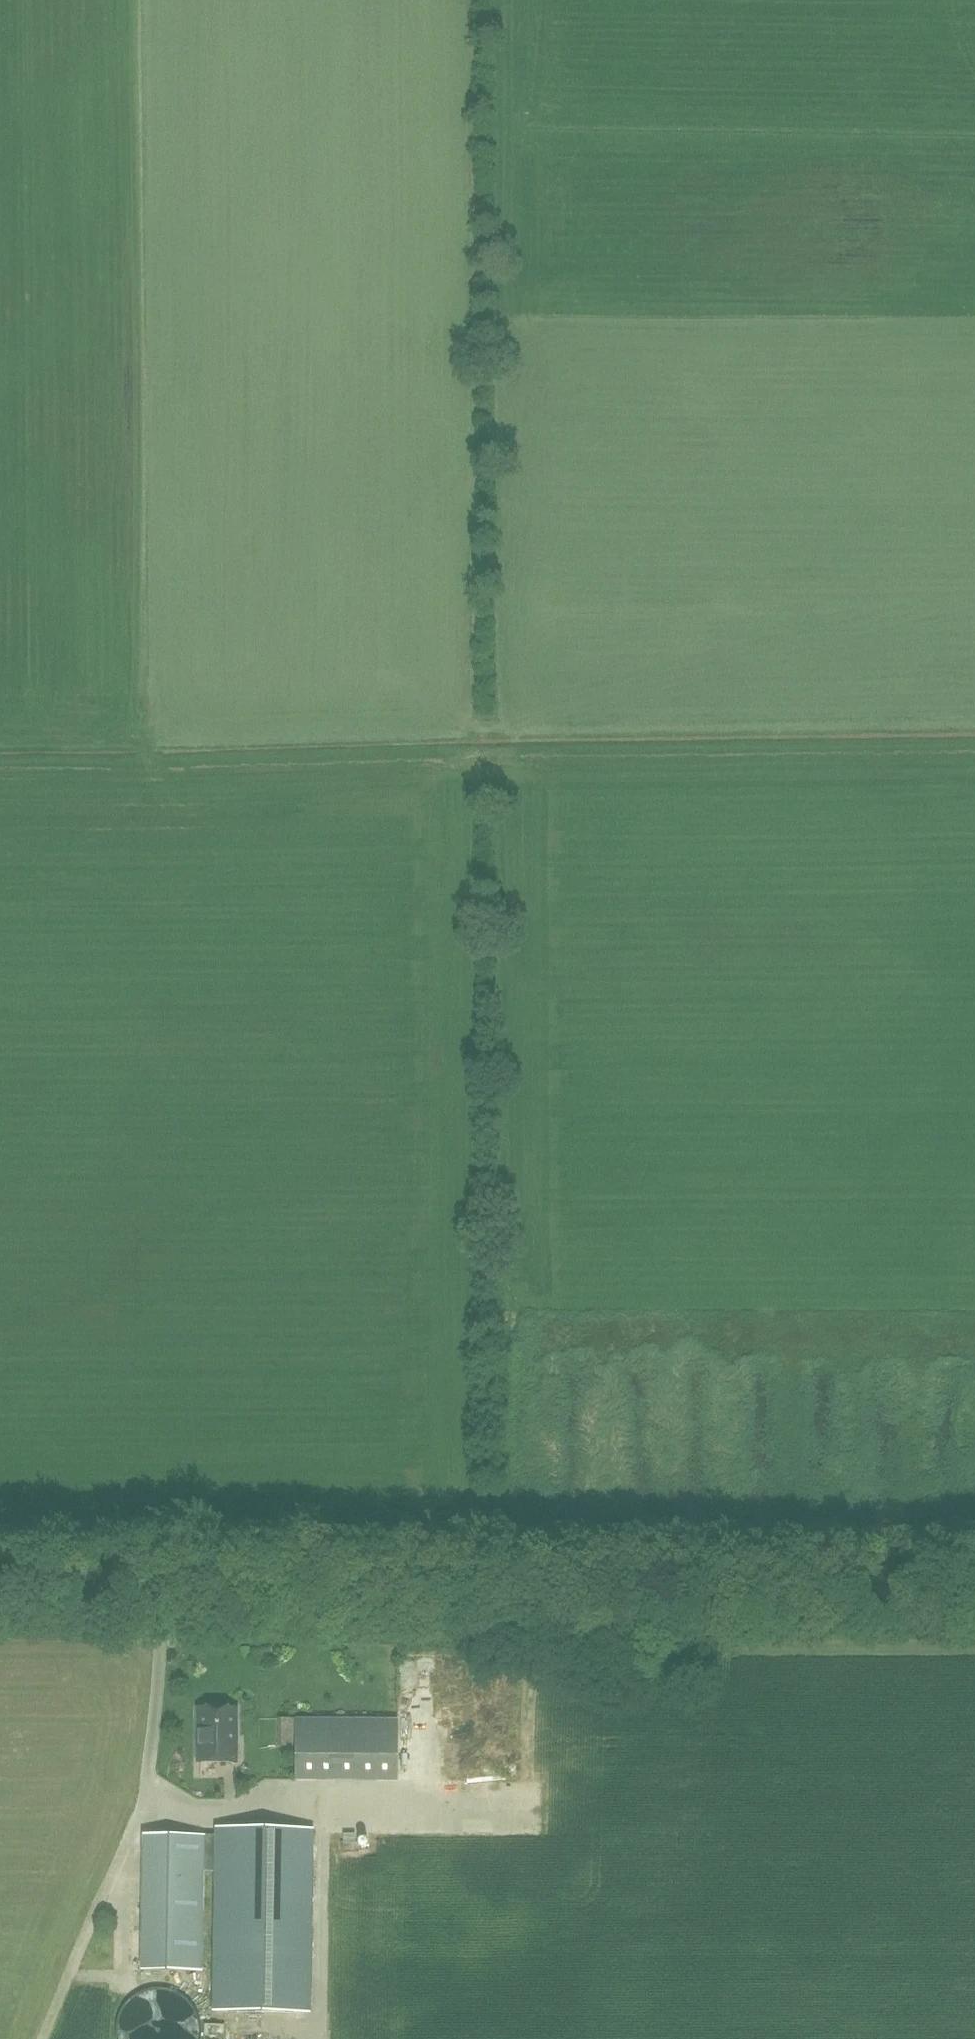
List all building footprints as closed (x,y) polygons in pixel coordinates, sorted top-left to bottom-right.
[(236,1763),(237,1709),(198,1709),(198,1762),(236,1763)] [(397,1781),(398,1720),(296,1720),(296,1780),(397,1781)] [(144,1834),(142,1970),(202,1971),(204,1872),(217,1873),(215,2010),(307,2011),(310,1830),(218,1828),(218,1835),(144,1834)] [(181,1995),(172,1990),(164,1988),(160,1988),(153,1988),(147,1989),(139,1993),(129,2000),(120,2011),(117,2021),(116,2031),(117,2038),(200,2038),(201,2027),(199,2016),(194,2007),(188,1999),(181,1995)]
